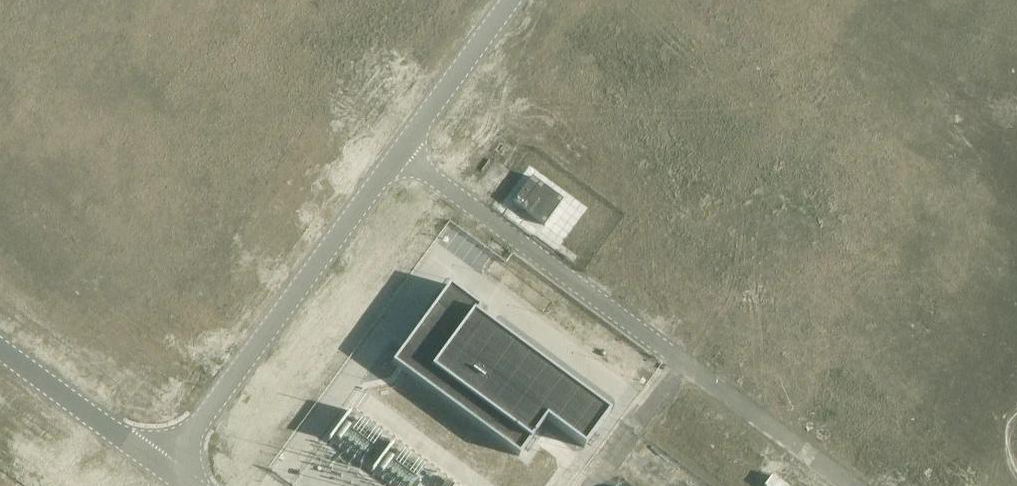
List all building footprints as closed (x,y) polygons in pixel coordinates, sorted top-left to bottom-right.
[(919,0),(905,0),(907,13),(921,11),(919,0)] [(113,65),(128,77),(134,71),(118,58),(113,65)] [(530,175),(511,201),(543,224),(562,198),(530,175)] [(172,232),(163,239),(173,252),(182,245),(172,232)] [(392,362),(465,415),(517,454),(544,417),(582,445),(607,411),(473,313),(478,307),(448,285),(392,362)] [(771,475),(764,485),(765,485),(786,485),(771,475)]
